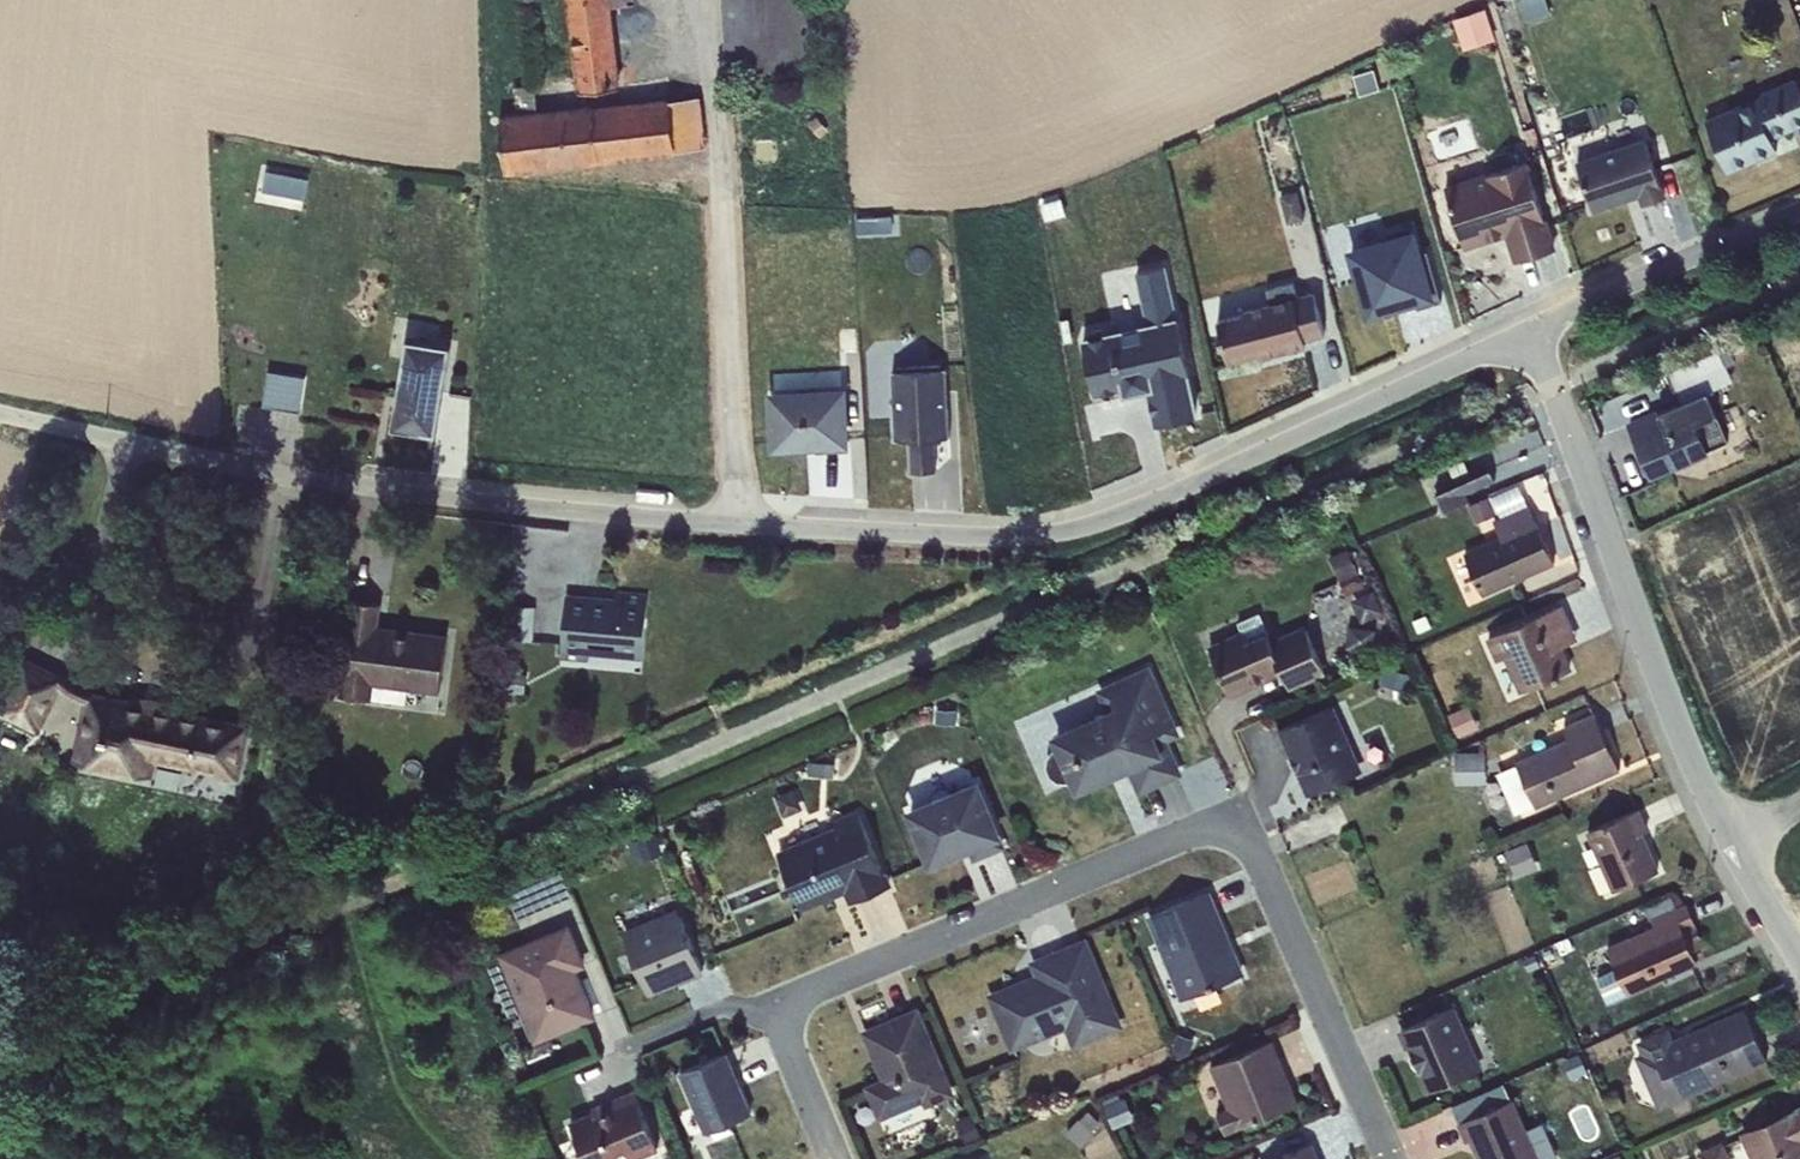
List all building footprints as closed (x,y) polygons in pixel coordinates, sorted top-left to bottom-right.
[(579,91),(620,87),(612,7),(656,1),(655,0),(566,0),(579,91)] [(1491,6),(1459,17),(1469,47),(1501,37),(1491,6)] [(1705,119),(1728,173),(1779,151),(1773,138),(1799,126),(1799,90),(1795,78),(1761,92),(1762,94),(1705,119)] [(515,112),(500,114),(507,174),(676,154),(676,150),(707,148),(700,96),(538,109),(535,84),(513,86),(515,112)] [(1644,138),(1577,162),(1594,212),(1640,196),(1643,207),(1668,199),(1663,186),(1661,187),(1644,138)] [(1528,159),(1446,185),(1466,247),(1506,235),(1514,260),(1556,247),(1528,159)] [(308,196),(313,174),(273,165),(268,186),(308,196)] [(304,207),(306,196),(265,189),(270,167),(266,166),(260,199),(304,207)] [(1299,191),(1280,196),(1287,224),(1306,219),(1299,191)] [(1368,316),(1444,301),(1430,229),(1354,244),(1368,316)] [(1168,265),(1137,272),(1147,323),(1105,332),(1104,327),(1090,330),(1092,336),(1083,338),(1094,393),(1124,387),(1125,392),(1147,388),(1154,423),(1199,413),(1168,265)] [(1218,319),(1228,359),(1256,352),(1258,357),(1305,345),(1304,340),(1324,335),(1313,291),(1298,294),(1294,280),(1268,287),(1272,304),(1218,319)] [(391,428),(439,435),(453,346),(405,338),(391,428)] [(1719,363),(1706,369),(1712,382),(1725,376),(1719,363)] [(898,370),(893,371),(896,438),(909,438),(911,471),(936,470),(935,437),(948,436),(945,367),(941,367),(941,364),(898,366),(898,370)] [(268,405),(304,408),(308,373),(272,369),(268,405)] [(846,385),(768,390),(772,450),(850,445),(846,385)] [(1709,389),(1688,399),(1700,428),(1721,419),(1709,389)] [(1627,422),(1651,478),(1710,452),(1700,428),(1688,399),(1687,396),(1627,422)] [(1728,441),(1721,419),(1700,428),(1710,452),(1728,441)] [(1464,460),(1448,467),(1456,484),(1471,477),(1464,460)] [(1491,469),(1471,477),(1456,484),(1436,493),(1445,512),(1471,500),(1467,493),(1495,480),(1491,469)] [(1518,482),(1490,495),(1498,514),(1529,504),(1518,482)] [(1498,514),(1490,495),(1467,505),(1475,523),(1498,514)] [(1556,563),(1529,504),(1493,520),(1500,537),(1464,552),(1483,595),(1556,563)] [(1347,549),(1328,558),(1345,596),(1364,588),(1347,549)] [(615,597),(565,594),(560,659),(589,661),(589,654),(643,658),(648,593),(615,590),(615,597)] [(350,600),(339,694),(372,699),(374,684),(408,688),(440,692),(448,634),(379,626),(382,603),(350,600)] [(1563,604),(1487,637),(1497,660),(1505,656),(1520,691),(1573,668),(1563,646),(1578,639),(1563,604)] [(536,607),(515,605),(512,640),(533,642),(536,607)] [(1240,630),(1210,643),(1230,693),(1282,672),(1290,690),(1327,675),(1303,626),(1267,638),(1265,633),(1245,642),(1240,630)] [(508,640),(497,639),(491,690),(497,691),(499,670),(504,670),(508,640)] [(22,652),(0,697),(0,715),(39,734),(69,676),(22,652)] [(1049,735),(1055,747),(1053,748),(1051,751),(1049,754),(1048,757),(1047,760),(1047,763),(1047,766),(1048,769),(1049,771),(1050,773),(1052,776),(1054,778),(1057,780),(1060,782),(1063,783),(1066,783),(1068,783),(1072,782),(1076,792),(1130,769),(1140,793),(1183,774),(1168,739),(1179,735),(1150,666),(1095,690),(1104,711),(1049,735)] [(504,670),(499,670),(497,691),(502,691),(501,698),(512,699),(512,691),(525,693),(527,673),(504,670)] [(374,684),(372,699),(406,703),(408,688),(374,684)] [(85,688),(71,760),(154,777),(156,762),(240,779),(252,722),(166,705),(166,701),(159,698),(155,696),(151,695),(137,695),(133,696),(130,697),(85,688)] [(1333,705),(1279,729),(1307,795),(1362,772),(1333,705)] [(1536,807),(1621,770),(1595,712),(1563,726),(1568,738),(1516,762),(1536,807)] [(1469,780),(1468,753),(1454,752),(1454,784),(1484,785),(1484,780),(1469,780)] [(1486,752),(1468,753),(1469,780),(1484,780),(1487,779),(1486,752)] [(1515,816),(1536,807),(1516,762),(1494,773),(1515,816)] [(979,780),(906,809),(930,868),(1002,838),(979,780)] [(1639,807),(1586,831),(1613,891),(1660,870),(1643,832),(1649,829),(1639,807)] [(836,826),(777,849),(800,910),(845,891),(849,902),(892,885),(886,872),(881,874),(857,811),(834,820),(836,826)] [(1525,844),(1504,853),(1515,879),(1536,869),(1525,844)] [(525,877),(500,887),(514,920),(573,896),(561,868),(528,883),(525,877)] [(1208,889),(1146,916),(1182,999),(1244,973),(1208,889)] [(1654,926),(1606,946),(1616,968),(1627,995),(1663,979),(1662,978),(1698,962),(1685,930),(1697,925),(1687,902),(1651,919),(1654,926)] [(677,909),(622,931),(648,997),(703,974),(677,909)] [(570,924),(487,959),(511,1015),(520,1011),(534,1043),(599,1016),(579,970),(587,966),(570,924)] [(1033,974),(987,993),(1011,1052),(1065,1029),(1073,1049),(1124,1028),(1086,937),(1028,961),(1033,974)] [(1609,1003),(1627,995),(1616,968),(1597,976),(1609,1003)] [(1455,1006),(1398,1031),(1425,1095),(1482,1070),(1455,1006)] [(881,1079),(865,1086),(879,1120),(924,1102),(926,1107),(955,1095),(918,1007),(861,1030),(881,1079)] [(1669,1027),(1636,1041),(1641,1052),(1635,1055),(1658,1109),(1767,1060),(1745,1007),(1674,1037),(1669,1027)] [(1271,1039),(1209,1065),(1227,1107),(1215,1112),(1224,1134),(1299,1105),(1271,1039)] [(726,1051),(679,1071),(704,1134),(752,1114),(726,1051)] [(1616,1088),(1605,1093),(1612,1110),(1624,1105),(1616,1088)] [(568,1121),(585,1158),(635,1158),(659,1149),(635,1089),(592,1108),(593,1111),(568,1121)] [(1119,1094),(1103,1100),(1114,1128),(1136,1119),(1127,1097),(1121,1099),(1119,1094)] [(1460,1122),(1477,1158),(1555,1158),(1558,1157),(1541,1121),(1526,1128),(1512,1098),(1460,1122)] [(1081,1103),(1079,1106),(1086,1112),(1069,1131),(1082,1144),(1102,1122),(1081,1103)] [(1740,1132),(1752,1158),(1799,1158),(1799,1105),(1740,1132)] [(1697,1152),(1700,1158),(1730,1158),(1722,1141),(1697,1152)] [(1272,1158),(1320,1158),(1313,1143),(1272,1158)]
